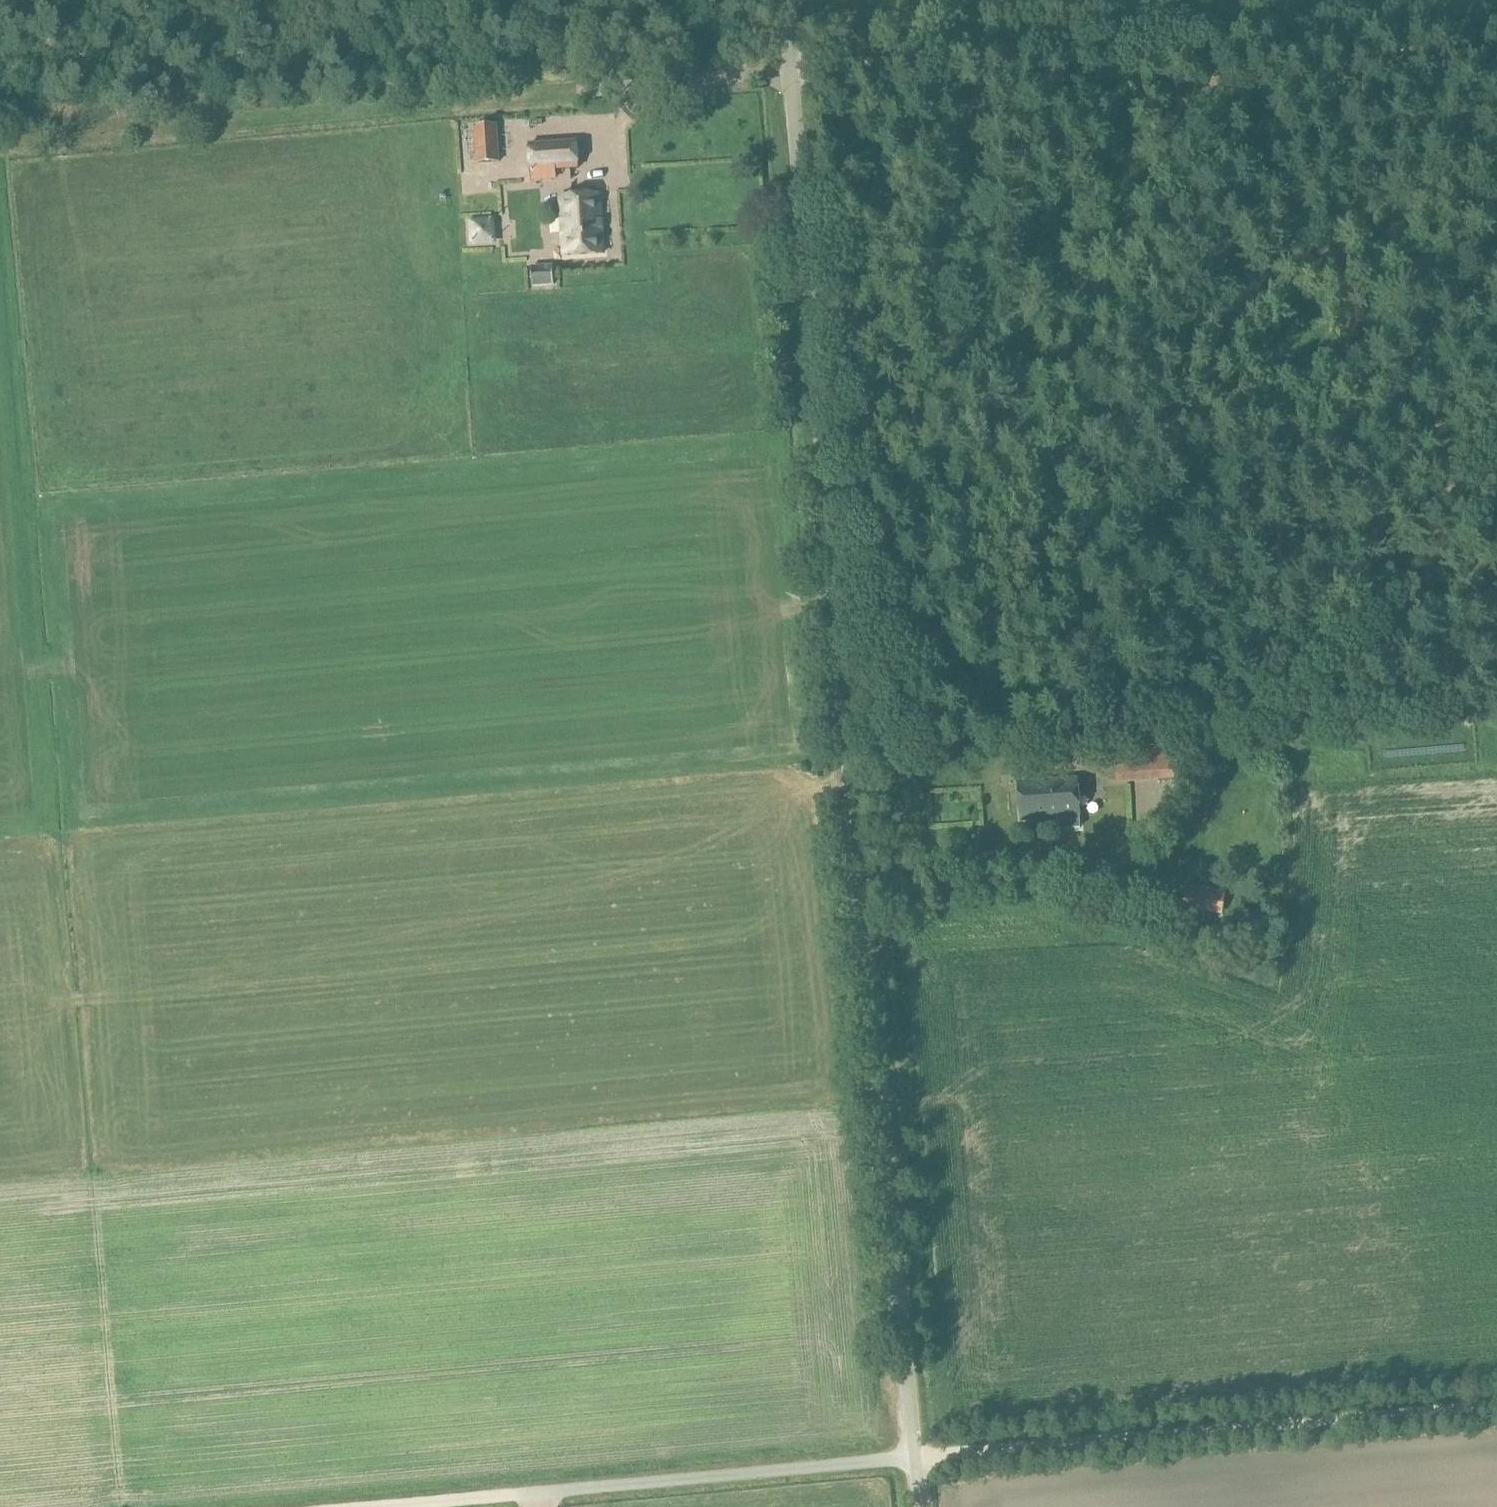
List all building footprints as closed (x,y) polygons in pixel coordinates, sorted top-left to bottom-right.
[(495,124),(473,125),(475,161),(497,160),(495,124)] [(579,177),(577,140),(529,143),(531,172),(555,170),(556,179),(579,177)] [(603,255),(598,195),(558,198),(563,258),(603,255)] [(469,219),(469,241),(494,241),(494,219),(469,219)] [(552,285),(551,266),(531,267),(532,286),(552,285)] [(1140,752),(1116,753),(1117,781),(1142,779),(1140,752)] [(1016,781),(1019,817),(1075,814),(1073,778),(1016,781)] [(1225,891),(1187,886),(1184,905),(1222,910),(1225,891)]
